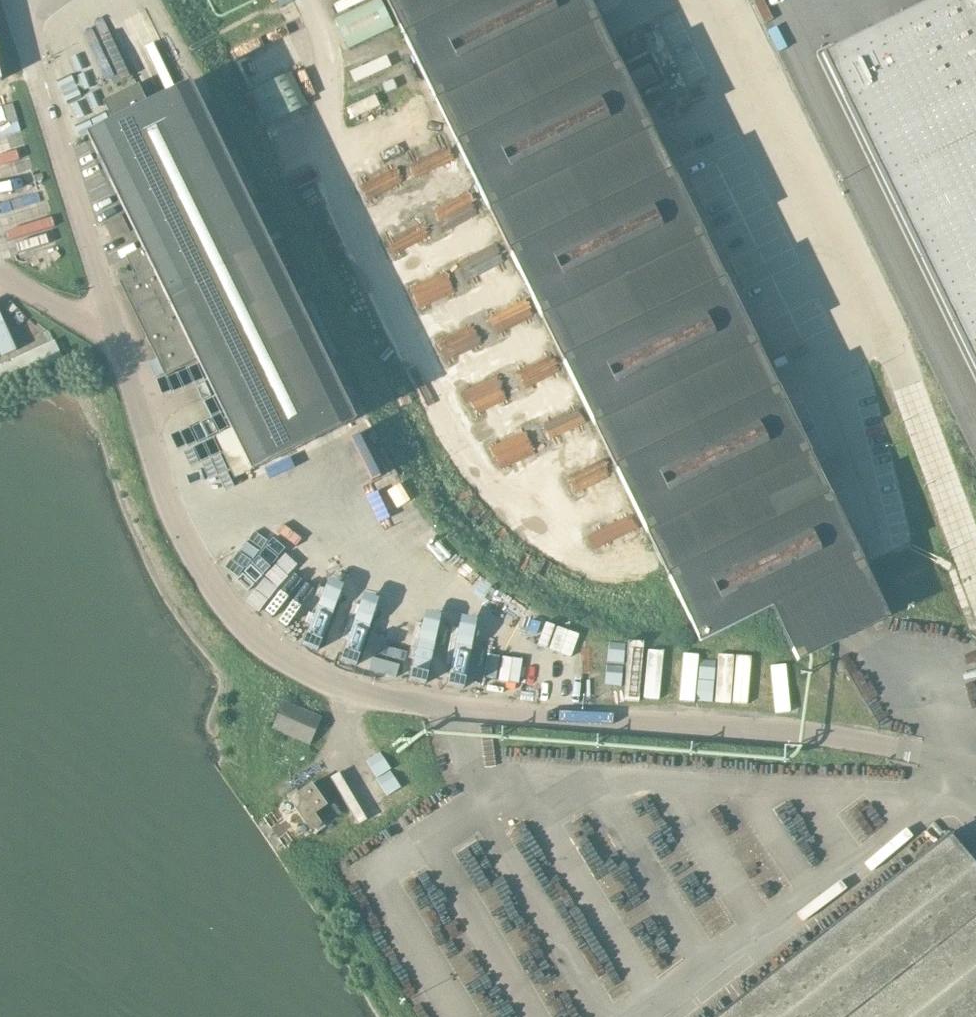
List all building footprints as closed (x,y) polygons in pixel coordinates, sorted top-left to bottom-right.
[(393,27),(381,0),(372,0),(334,18),(349,48),(393,27)] [(686,615),(700,643),(770,608),(797,662),(888,618),(585,0),(384,0),(686,615)] [(822,53),(975,370),(975,0),(931,0),(822,53)] [(195,360),(229,430),(213,437),(235,480),(355,421),(190,85),(147,106),(137,86),(103,102),(113,122),(85,136),(140,248),(124,256),(133,274),(118,281),(164,375),(195,360)] [(130,230),(121,214),(105,222),(112,239),(130,230)] [(287,799),(310,832),(321,824),(314,814),(326,805),(310,782),(287,799)] [(951,836),(952,835),(950,832),(714,1016),(975,1016),(975,868),(951,836)]
